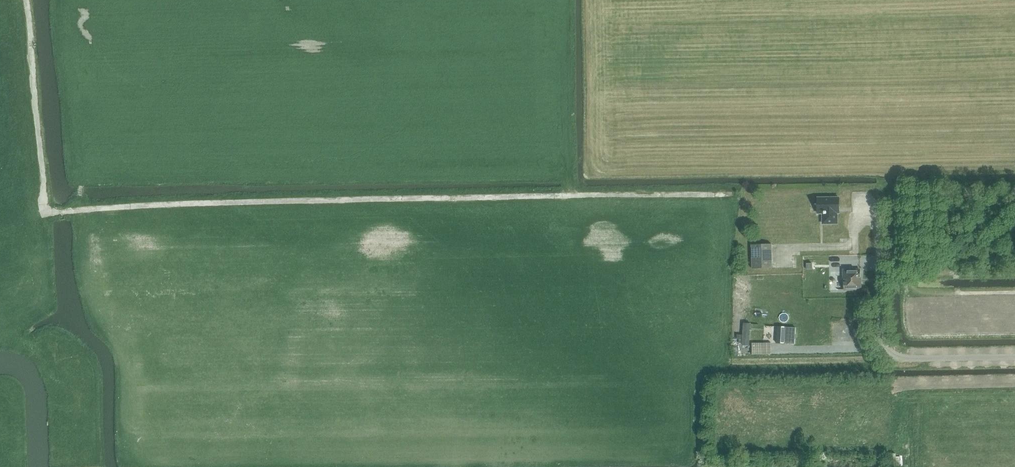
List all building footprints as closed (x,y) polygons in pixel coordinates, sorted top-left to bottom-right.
[(823,223),(837,223),(837,213),(839,213),(839,197),(818,198),(818,213),(823,213),(823,223)] [(752,268),(772,268),(772,244),(752,245),(752,268)] [(861,289),(860,270),(844,270),(844,290),(861,289)] [(777,354),(810,353),(810,340),(777,341),(777,354)]
